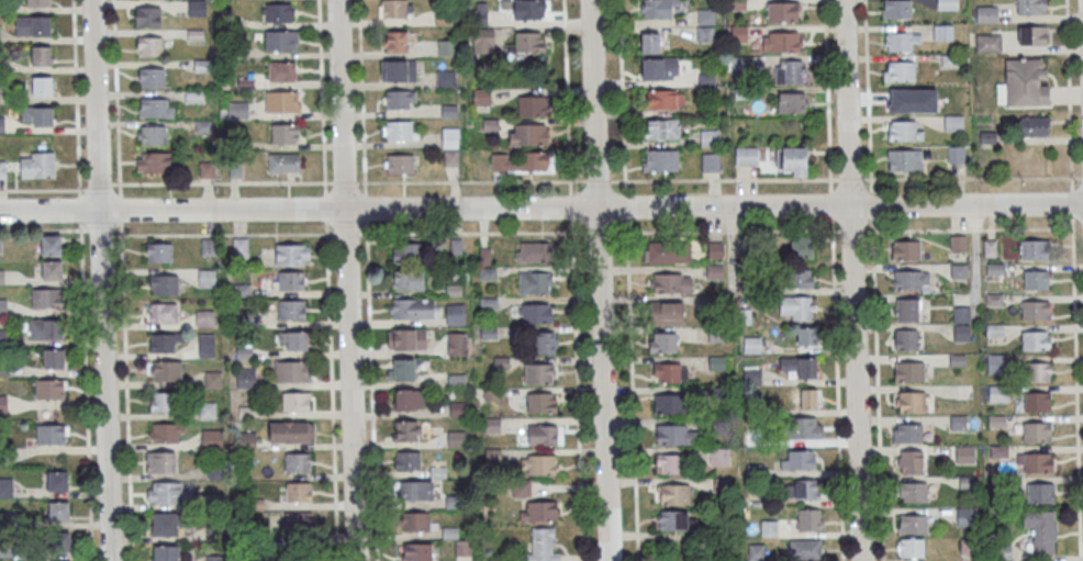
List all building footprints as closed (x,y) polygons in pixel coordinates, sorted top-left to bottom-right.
[(206,16),(206,0),(188,0),(188,16),(206,16)] [(380,18),(406,18),(406,0),(380,0),(380,18)] [(513,20),(545,20),(545,0),(513,0),(513,20)] [(641,18),(671,18),(671,7),(679,7),(679,0),(641,0),(641,18)] [(882,18),(910,18),(910,0),(882,0),(882,18)] [(957,9),(957,0),(938,0),(938,9),(957,9)] [(1045,15),(1045,0),(1017,0),(1017,15),(1045,15)] [(801,2),(766,2),(766,21),(801,21),(801,2)] [(294,3),(262,3),(262,21),(294,21),(294,3)] [(997,5),(976,5),(976,23),(997,23),(997,5)] [(160,6),(135,6),(135,26),(160,26),(160,6)] [(15,35),(51,35),(51,15),(15,15),(15,35)] [(952,39),(952,25),(934,25),(934,39),(952,39)] [(1018,26),(1018,46),(1046,46),(1046,26),(1018,26)] [(712,28),(699,28),(699,41),(712,41),(712,28)] [(298,49),(298,31),(265,31),(265,49),(298,49)] [(406,51),(406,31),(386,31),(386,51),(406,51)] [(762,31),(762,51),(801,51),(801,31),(762,31)] [(884,51),(919,51),(919,32),(884,32),(884,51)] [(543,52),(543,33),(515,33),(515,52),(543,52)] [(641,33),(641,53),(659,53),(659,33),(641,33)] [(1001,34),(976,34),(976,53),(1001,53),(1001,34)] [(137,55),(163,55),(163,36),(137,36),(137,55)] [(454,40),(439,40),(438,55),(454,55),(454,40)] [(52,46),(31,46),(31,65),(52,65),(52,46)] [(641,58),(641,80),(678,80),(678,58),(641,58)] [(997,84),(997,105),(1047,105),(1046,58),(1005,59),(1005,84),(997,84)] [(416,81),(416,60),(383,60),(383,81),(416,81)] [(775,83),(806,83),(806,60),(775,60),(775,83)] [(884,81),(914,81),(914,61),(884,61),(884,81)] [(268,81),(296,81),(296,62),(268,62),(268,81)] [(138,86),(165,86),(165,67),(138,67),(138,86)] [(436,87),(457,87),(457,70),(436,71),(436,87)] [(32,96),(52,96),(52,76),(32,76),(32,96)] [(416,90),(384,90),(384,109),(416,109),(416,90)] [(683,90),(645,90),(645,109),(683,109),(683,90)] [(265,91),(265,112),(300,112),(300,91),(265,91)] [(778,93),(778,113),(807,113),(807,93),(778,93)] [(518,118),(546,116),(545,95),(517,96),(518,118)] [(139,117),(173,117),(173,98),(139,98),(139,117)] [(248,101),(227,101),(227,118),(249,118),(248,101)] [(22,118),(32,118),(32,127),(53,127),(53,106),(22,106),(22,118)] [(944,131),(963,131),(962,115),(944,115),(944,131)] [(1048,116),(1020,116),(1020,136),(1048,136),(1048,116)] [(645,119),(645,139),(679,139),(679,119),(645,119)] [(414,120),(383,120),(383,140),(414,140),(414,120)] [(888,121),(888,142),(923,142),(923,130),(915,130),(915,121),(888,121)] [(300,143),(300,124),(271,124),(271,143),(300,143)] [(547,145),(547,124),(509,124),(509,145),(547,145)] [(166,125),(137,125),(137,144),(166,144),(166,125)] [(458,127),(443,127),(443,165),(458,165),(458,127)] [(701,146),(717,146),(717,129),(701,129),(701,146)] [(947,163),(963,163),(963,146),(947,146),(947,163)] [(757,147),(735,147),(735,165),(757,165),(757,147)] [(781,148),(781,176),(806,176),(806,148),(781,148)] [(643,172),(678,172),(678,150),(643,150),(643,172)] [(922,150),(888,150),(888,172),(922,172),(922,150)] [(54,177),(54,152),(20,152),(20,177),(54,177)] [(137,152),(137,172),(170,172),(170,152),(137,152)] [(492,172),(546,172),(546,152),(492,152),(492,172)] [(300,153),(267,153),(267,172),(300,172),(300,153)] [(719,153),(701,153),(701,171),(719,171),(719,153)] [(414,154),(385,154),(385,173),(414,173),(414,154)] [(61,255),(61,235),(41,235),(41,255),(61,255)] [(965,250),(965,235),(950,235),(950,250),(965,250)] [(812,258),(812,237),(790,237),(790,258),(812,258)] [(919,240),(892,240),(892,259),(919,259),(919,240)] [(1045,259),(1045,240),(1020,240),(1020,259),(1045,259)] [(548,242),(516,242),(516,261),(548,261),(548,242)] [(690,263),(690,242),(645,242),(645,263),(690,263)] [(172,243),(147,243),(147,262),(172,262),(172,243)] [(419,261),(419,243),(398,243),(398,261),(419,261)] [(275,265),(310,265),(310,244),(275,244),(275,265)] [(710,258),(721,258),(721,244),(710,244),(710,258)] [(63,281),(63,260),(42,260),(42,281),(63,281)] [(967,264),(952,264),(952,277),(967,277),(967,264)] [(812,269),(791,269),(791,288),(812,288),(812,269)] [(929,270),(893,270),(893,291),(929,291),(929,270)] [(1023,289),(1048,289),(1048,270),(1023,270),(1023,289)] [(212,271),(199,271),(200,285),(212,285),(212,271)] [(305,271),(275,271),(275,290),(305,290),(305,271)] [(422,289),(422,271),(394,271),(394,289),(422,289)] [(550,294),(550,272),(518,272),(518,294),(550,294)] [(651,292),(691,292),(691,273),(651,273),(651,292)] [(178,274),(147,274),(147,295),(178,295),(178,274)] [(31,289),(31,307),(62,307),(62,289),(31,289)] [(812,296),(779,296),(779,320),(812,320),(812,296)] [(895,322),(918,322),(918,298),(895,298),(895,322)] [(390,319),(434,319),(434,299),(390,299),(390,319)] [(278,300),(278,320),(306,320),(306,300),(278,300)] [(683,301),(650,301),(650,325),(683,325),(683,301)] [(1021,319),(1049,319),(1049,301),(1021,301),(1021,319)] [(177,323),(177,302),(149,302),(149,323),(177,323)] [(552,303),(521,303),(521,323),(552,323),(552,303)] [(464,304),(446,304),(446,325),(464,325),(464,304)] [(969,306),(953,307),(954,341),(969,340),(969,322),(969,306)] [(214,326),(214,311),(196,311),(196,326),(214,326)] [(29,339),(62,339),(62,320),(29,320),(29,339)] [(796,345),(814,345),(814,327),(796,327),(796,345)] [(917,329),(894,329),(894,349),(917,349),(917,329)] [(425,351),(425,330),(386,330),(386,351),(425,351)] [(279,331),(279,351),(308,351),(308,331),(279,331)] [(1050,331),(1021,331),(1021,350),(1050,350),(1050,331)] [(556,354),(556,332),(535,332),(535,354),(556,354)] [(184,333),(149,333),(149,352),(176,352),(176,343),(184,343),(184,333)] [(214,333),(198,333),(198,357),(214,357),(214,333)] [(676,333),(650,333),(650,353),(676,353),(676,333)] [(449,355),(463,355),(463,335),(449,335),(449,355)] [(64,369),(64,350),(42,350),(42,369),(64,369)] [(987,373),(1003,373),(1003,354),(987,354),(987,373)] [(815,357),(779,357),(779,369),(791,369),(791,378),(815,378),(815,357)] [(414,359),(389,359),(389,380),(414,380),(414,359)] [(181,361),(150,361),(150,380),(181,380),(181,361)] [(924,361),(894,361),(894,380),(924,380),(924,361)] [(309,383),(309,362),(274,362),(274,383),(309,383)] [(1051,362),(1026,362),(1026,381),(1051,381),(1051,362)] [(526,363),(526,383),(555,383),(555,363),(526,363)] [(654,363),(654,382),(687,382),(687,363),(654,363)] [(255,371),(237,371),(237,389),(255,389),(255,371)] [(220,372),(204,372),(204,388),(220,388),(220,372)] [(63,380),(34,380),(34,399),(63,399),(63,380)] [(800,409),(817,409),(817,389),(800,388),(800,409)] [(394,410),(423,410),(423,389),(394,389),(394,410)] [(924,412),(924,391),(896,391),(896,412),(924,412)] [(171,392),(149,392),(149,411),(171,411),(171,392)] [(527,412),(556,412),(556,392),(527,392),(527,412)] [(1024,411),(1050,411),(1050,392),(1024,392),(1024,411)] [(311,412),(311,393),(281,393),(281,412),(311,412)] [(654,413),(683,413),(683,394),(654,394),(654,413)] [(820,439),(820,417),(787,417),(787,439),(820,439)] [(420,421),(394,421),(394,440),(420,440),(420,421)] [(314,422),(269,422),(269,442),(314,442),(314,422)] [(1051,441),(1051,422),(1022,422),(1022,441),(1051,441)] [(184,423),(149,423),(149,442),(184,442),(184,423)] [(922,442),(922,424),(898,424),(898,442),(922,442)] [(36,445),(66,445),(66,425),(36,425),(36,445)] [(556,425),(528,425),(528,445),(556,445),(556,425)] [(656,444),(699,444),(699,425),(656,425),(656,444)] [(464,431),(448,431),(448,446),(464,446),(464,431)] [(974,463),(974,445),(955,445),(955,463),(974,463)] [(729,449),(710,449),(710,465),(729,465),(729,449)] [(922,473),(922,450),(898,450),(898,473),(922,473)] [(419,470),(419,451),(394,451),(394,470),(419,470)] [(781,451),(781,470),(815,470),(815,451),(781,451)] [(176,472),(176,452),(147,452),(147,472),(176,472)] [(1052,452),(1023,452),(1023,472),(1052,472),(1052,452)] [(285,453),(285,473),(310,473),(310,453),(285,453)] [(526,474),(556,474),(556,454),(526,454),(526,474)] [(682,473),(682,454),(656,454),(656,473),(682,473)] [(48,471),(48,491),(68,491),(68,471),(48,471)] [(0,478),(0,497),(12,497),(12,478),(0,478)] [(528,479),(514,482),(518,498),(532,495),(528,479)] [(819,499),(819,479),(785,479),(785,499),(819,499)] [(432,481),(393,481),(393,500),(432,500),(432,481)] [(182,482),(147,482),(147,502),(182,502),(182,482)] [(926,502),(926,482),(899,482),(899,502),(926,502)] [(306,483),(286,483),(286,522),(306,522),(306,483)] [(1027,483),(1027,503),(1054,503),(1054,483),(1027,483)] [(689,484),(658,484),(658,503),(689,503),(689,484)] [(71,517),(66,499),(47,505),(52,523),(71,517)] [(557,501),(527,501),(527,513),(521,513),(521,521),(557,521),(557,501)] [(976,526),(976,507),(957,507),(957,526),(976,526)] [(820,509),(797,509),(797,531),(820,531),(820,509)] [(1054,510),(1022,510),(1022,528),(1033,528),(1033,552),(1054,552),(1054,510)] [(658,530),(695,530),(695,511),(658,511),(658,530)] [(398,531),(430,531),(430,512),(398,512),(398,531)] [(152,536),(180,536),(180,513),(152,513),(152,536)] [(926,514),(898,514),(898,534),(926,534),(926,514)] [(557,527),(533,527),(533,553),(527,553),(527,560),(557,560),(557,527)] [(70,532),(43,532),(43,552),(70,552),(70,532)] [(923,557),(923,538),(897,538),(897,557),(923,557)] [(960,538),(960,555),(976,555),(976,538),(960,538)] [(820,539),(789,539),(789,559),(820,559),(820,539)] [(455,555),(471,555),(471,541),(455,541),(455,555)] [(431,542),(402,542),(402,560),(431,560),(431,542)] [(153,545),(153,560),(179,560),(179,545),(153,545)] [(1010,545),(995,545),(995,559),(1010,559),(1010,545)]
